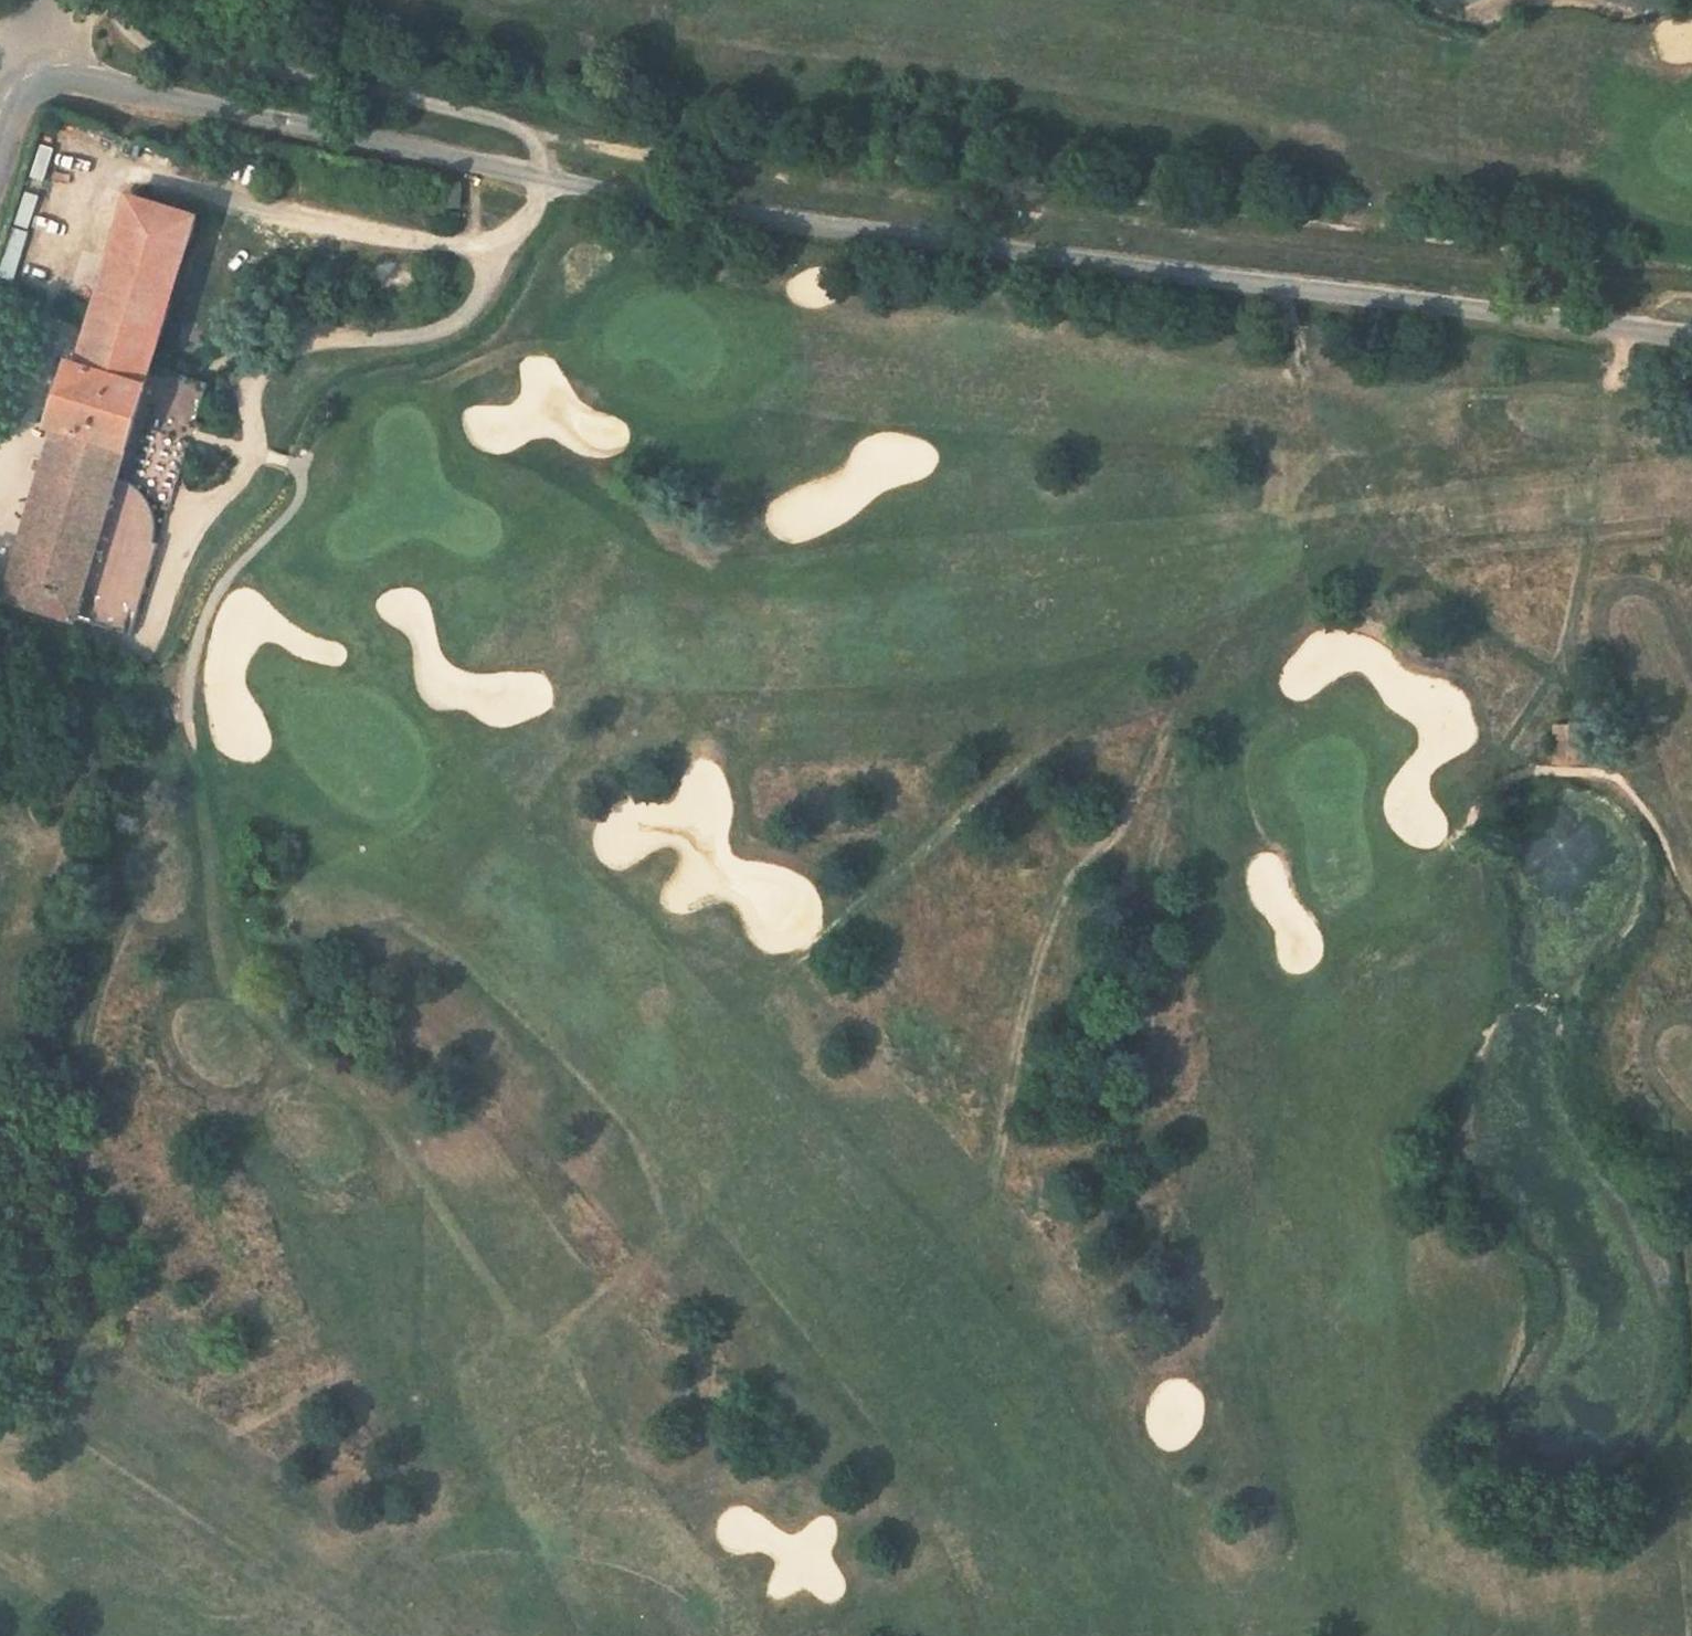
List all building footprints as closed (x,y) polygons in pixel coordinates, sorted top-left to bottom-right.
[(6,601),(75,620),(147,366),(190,213),(121,194),(73,365),(65,362),(45,432),(53,434),(6,601)] [(132,636),(204,382),(147,366),(75,620),(132,636)]
